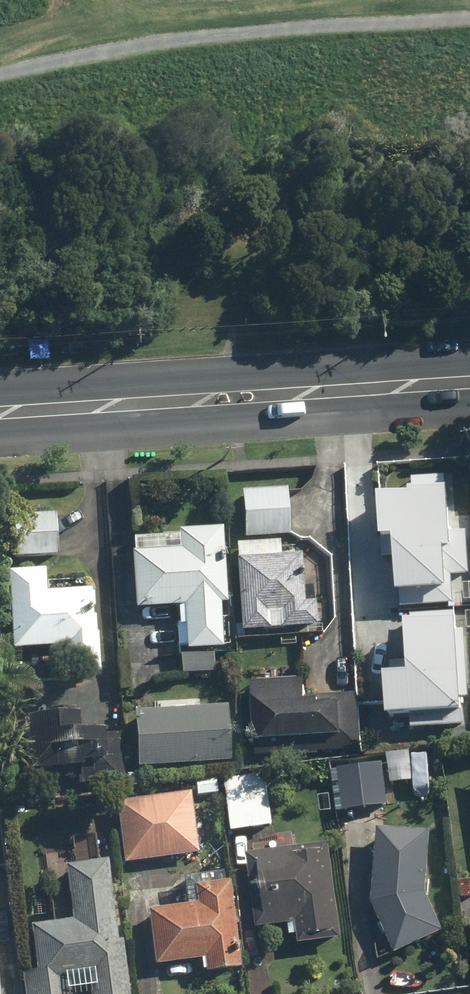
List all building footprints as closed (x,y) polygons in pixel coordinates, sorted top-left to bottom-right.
[(286,494),(238,493),(237,541),(285,541),(286,494)] [(444,595),(444,496),(406,496),(406,506),(377,506),(377,547),(391,547),(392,595),(444,595)] [(55,519),(16,517),(14,560),(53,562),(55,519)] [(183,649),(183,655),(183,674),(210,674),(210,655),(216,655),(216,608),(222,608),(222,571),(216,571),(216,533),(171,533),(171,555),(130,555),(130,612),(174,612),(174,649),(183,649)] [(276,548),(233,549),(234,637),(310,637),(310,607),(297,607),(297,558),(276,558),(276,548)] [(42,575),(3,575),(5,653),(62,651),(63,679),(97,678),(95,594),(43,595),(42,575)] [(452,617),(400,621),(405,681),(380,683),(383,726),(459,720),(452,617)] [(304,683),(252,684),(253,755),(359,753),(358,700),(304,700),(304,683)] [(198,714),(198,700),(149,701),(149,714),(130,714),(130,767),(223,767),(222,714),(198,714)] [(78,770),(100,769),(99,738),(74,739),(73,712),(43,713),(43,720),(17,720),(18,777),(78,775),(78,770)] [(382,767),(335,772),(339,816),(387,811),(382,767)] [(263,781),(225,786),(232,836),(269,831),(263,781)] [(115,802),(122,865),(195,857),(188,794),(115,802)] [(374,835),(370,906),(391,959),(440,937),(425,900),(428,838),(374,835)] [(337,935),(326,856),(294,861),(293,853),(245,859),(255,933),(297,928),(299,940),(337,935)] [(121,945),(113,946),(102,866),(62,871),(69,925),(25,930),(31,980),(22,981),(24,993),(77,993),(86,993),(128,993),(121,945)] [(144,914),(152,970),(201,963),(203,977),(235,972),(223,888),(191,892),(193,907),(144,914)]
